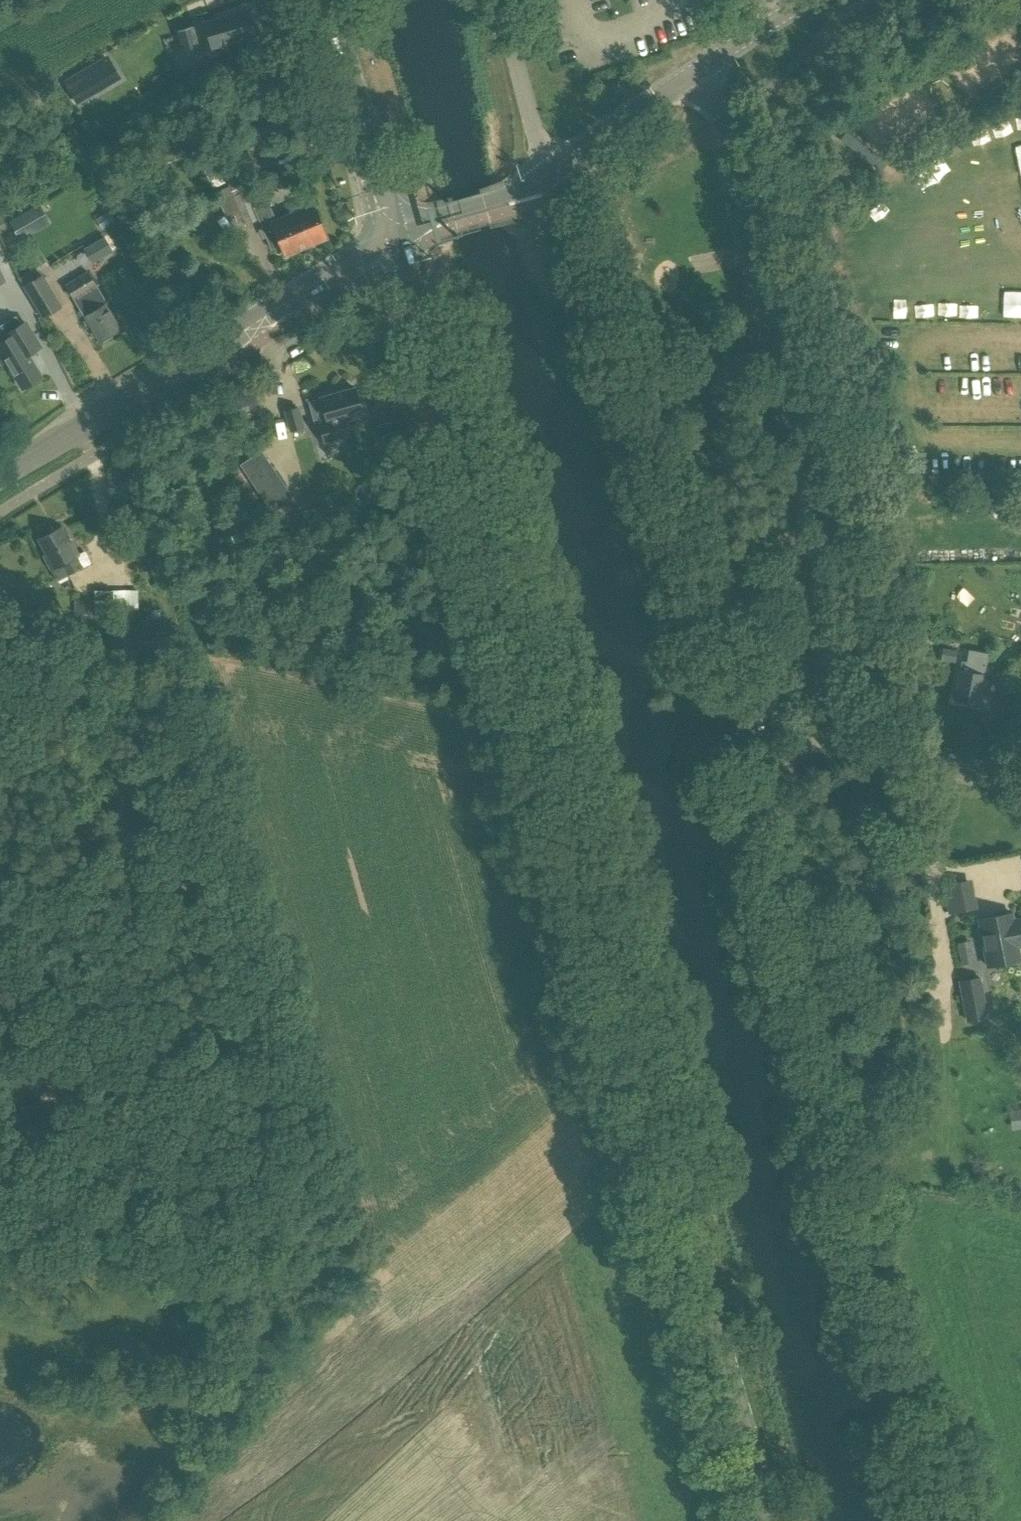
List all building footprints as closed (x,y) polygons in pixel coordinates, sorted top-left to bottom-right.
[(217,18),(205,21),(205,22),(209,35),(206,35),(211,54),(213,53),(227,49),(226,45),(257,37),(256,33),(258,31),(256,23),(253,23),(250,10),(225,16),(219,18),(217,18)] [(193,27),(177,32),(183,50),(198,45),(193,27)] [(65,81),(78,102),(120,77),(107,56),(65,81)] [(216,176),(213,161),(200,164),(204,179),(216,176)] [(224,175),(230,187),(241,182),(258,174),(253,163),(224,175)] [(258,220),(245,190),(233,195),(244,220),(246,225),(257,220),(258,220)] [(262,190),(249,195),(255,210),(268,204),(262,190)] [(36,203),(20,212),(31,231),(47,222),(36,203)] [(302,248),(289,216),(276,222),(268,204),(255,210),(272,249),(281,245),(285,255),(302,248)] [(289,216),(302,248),(326,238),(313,207),(289,216)] [(101,233),(91,240),(100,255),(111,249),(101,233)] [(51,257),(57,267),(79,254),(73,244),(51,257)] [(66,284),(84,316),(98,341),(120,329),(106,304),(107,304),(88,271),(66,284)] [(42,275),(23,286),(42,318),(61,306),(42,275)] [(41,378),(27,355),(40,347),(26,323),(21,326),(16,317),(3,325),(10,337),(0,343),(0,356),(3,362),(6,361),(22,389),(41,378)] [(320,398),(308,401),(315,427),(320,426),(324,441),(349,434),(344,419),(363,414),(356,388),(320,398)] [(285,410),(290,431),(304,428),(299,406),(285,410)] [(260,448),(240,462),(261,494),(264,491),(281,480),(273,468),(260,448)] [(62,528),(38,539),(46,554),(43,555),(50,569),(51,569),(57,581),(82,568),(91,563),(85,551),(78,555),(71,541),(69,542),(62,528)] [(95,590),(95,614),(115,614),(115,590),(95,590)] [(157,608),(151,610),(152,618),(159,616),(157,608)] [(942,660),(955,662),(957,653),(944,650),(942,660)] [(959,669),(955,699),(981,703),(986,674),(984,673),(986,664),(963,660),(961,670),(959,669)] [(1013,920),(1012,913),(978,920),(987,966),(1020,960),(1018,947),(1020,946),(1020,919),(1013,920)] [(975,927),(953,930),(956,955),(978,952),(975,927)] [(987,1017),(980,978),(960,981),(967,1021),(987,1017)] [(1010,1112),(1013,1130),(1020,1128),(1020,1110),(1010,1112)]
